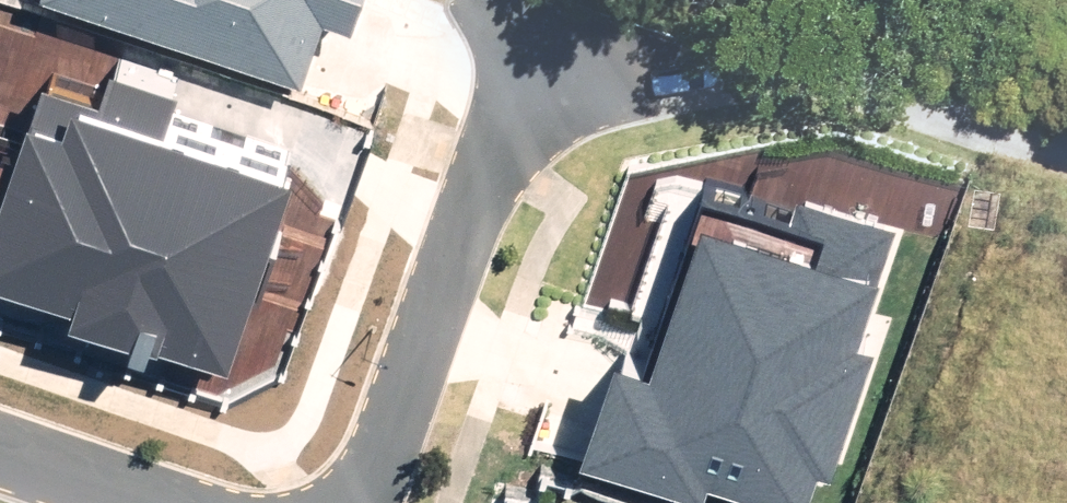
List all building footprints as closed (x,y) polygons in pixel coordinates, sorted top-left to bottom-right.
[(325,58),(342,0),(138,0),(325,58)] [(85,49),(22,232),(285,321),(348,139),(85,49)] [(711,459),(818,493),(905,226),(712,164),(655,339),(622,329),(588,435),(706,473),(711,459)]
